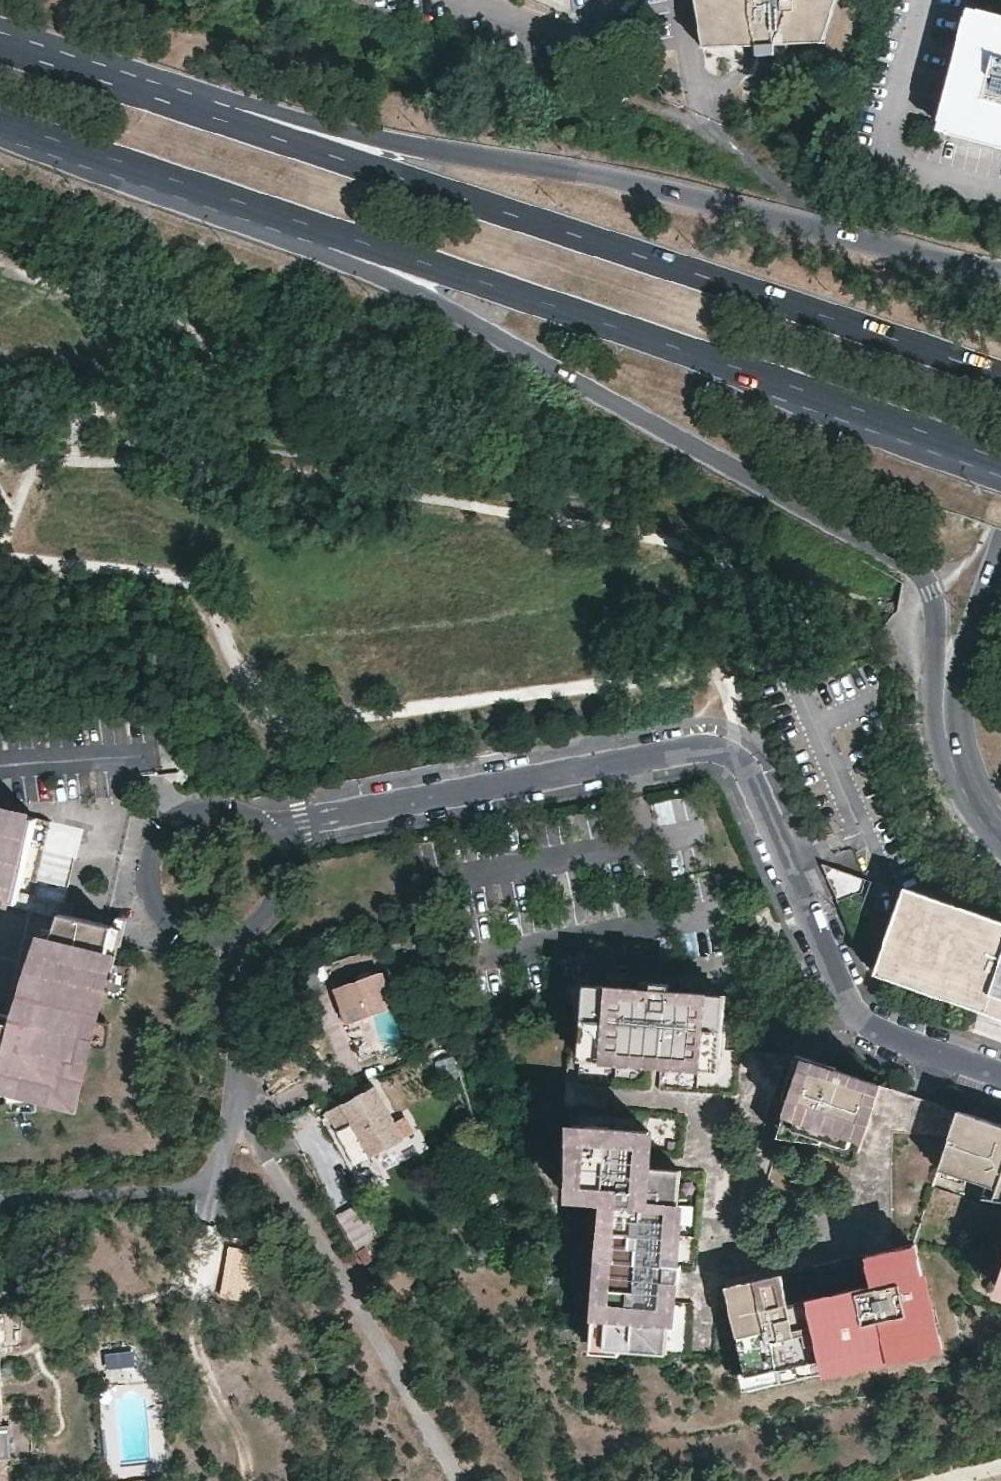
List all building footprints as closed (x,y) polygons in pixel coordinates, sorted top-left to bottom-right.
[(703,46),(751,44),(823,42),(837,0),(696,0),(703,46)] [(966,6),(936,129),(1000,146),(1000,15),(966,6)] [(685,795),(662,797),(664,822),(687,820),(685,795)] [(19,893),(30,845),(37,818),(0,809),(0,888),(19,893)] [(50,820),(45,841),(76,849),(82,828),(50,820)] [(977,1003),(997,1002),(1000,1004),(1000,925),(902,891),(821,863),(866,965),(875,968),(977,1003)] [(902,891),(1000,925),(1000,919),(908,887),(904,886),(902,891)] [(0,888),(0,903),(65,919),(66,916),(71,917),(74,905),(33,895),(33,896),(19,893),(0,888)] [(66,916),(65,919),(58,942),(53,941),(49,958),(32,1032),(20,1029),(8,1027),(11,1017),(0,1013),(0,1096),(35,1095),(46,1095),(73,1101),(113,927),(71,917),(66,916)] [(875,968),(874,973),(878,975),(1000,1017),(1000,1012),(977,1003),(875,968)] [(394,1006),(381,971),(335,988),(347,1023),(372,1014),(390,1007),(394,1006)] [(578,982),(575,1038),(586,1038),(585,1058),(640,1061),(645,1061),(645,1057),(656,1058),(655,1062),(673,1063),(674,1045),(694,1046),(715,1047),(716,1034),(718,990),(661,987),(662,980),(646,979),(645,986),(635,986),(578,982)] [(977,1003),(1000,1012),(1000,1004),(997,1002),(977,1003)] [(586,1038),(575,1038),(574,1057),(585,1058),(586,1038)] [(674,1045),(673,1063),(693,1064),(694,1046),(674,1045)] [(715,1047),(694,1046),(693,1064),(714,1065),(715,1047)] [(805,1059),(835,1069),(836,1066),(797,1053),(782,1097),(792,1100),(805,1059)] [(835,1069),(805,1059),(792,1100),(788,1113),(826,1125),(851,1134),(862,1137),(879,1084),(835,1069)] [(395,1125),(374,1085),(329,1109),(344,1138),(357,1131),(368,1151),(371,1157),(403,1140),(401,1136),(395,1125)] [(0,1096),(0,1112),(35,1112),(35,1095),(0,1096)] [(958,1109),(949,1135),(938,1168),(1000,1189),(1000,1124),(958,1109)] [(822,1136),(826,1125),(788,1113),(785,1112),(777,1135),(821,1141),(822,1136)] [(405,1120),(395,1125),(401,1136),(410,1132),(405,1120)] [(570,1123),(566,1198),(599,1200),(591,1345),(616,1346),(616,1351),(647,1353),(648,1348),(665,1349),(668,1297),(669,1277),(677,1278),(678,1261),(671,1261),(672,1232),(673,1218),(659,1217),(660,1203),(674,1204),(676,1166),(641,1164),(643,1150),(644,1128),(570,1123)] [(848,1144),(851,1134),(826,1125),(822,1136),(848,1144)] [(356,1158),(368,1151),(357,1131),(344,1138),(356,1158)] [(673,1218),(674,1204),(660,1203),(659,1217),(673,1218)] [(916,1239),(890,1244),(891,1248),(874,1252),(875,1259),(877,1259),(878,1261),(876,1262),(878,1274),(873,1275),(792,1293),(787,1294),(785,1282),(778,1283),(777,1281),(779,1280),(778,1273),(759,1278),(758,1273),(726,1281),(726,1282),(742,1354),(749,1385),(939,1343),(922,1266),(916,1239)] [(220,1294),(247,1297),(253,1246),(226,1242),(220,1294)] [(891,1248),(890,1244),(867,1250),(873,1275),(878,1274),(876,1262),(878,1261),(877,1259),(875,1259),(874,1252),(891,1248)] [(782,1269),(758,1273),(759,1278),(778,1273),(779,1280),(777,1281),(778,1283),(785,1282),(782,1269)] [(105,1348),(106,1379),(135,1378),(133,1347),(105,1348)]
